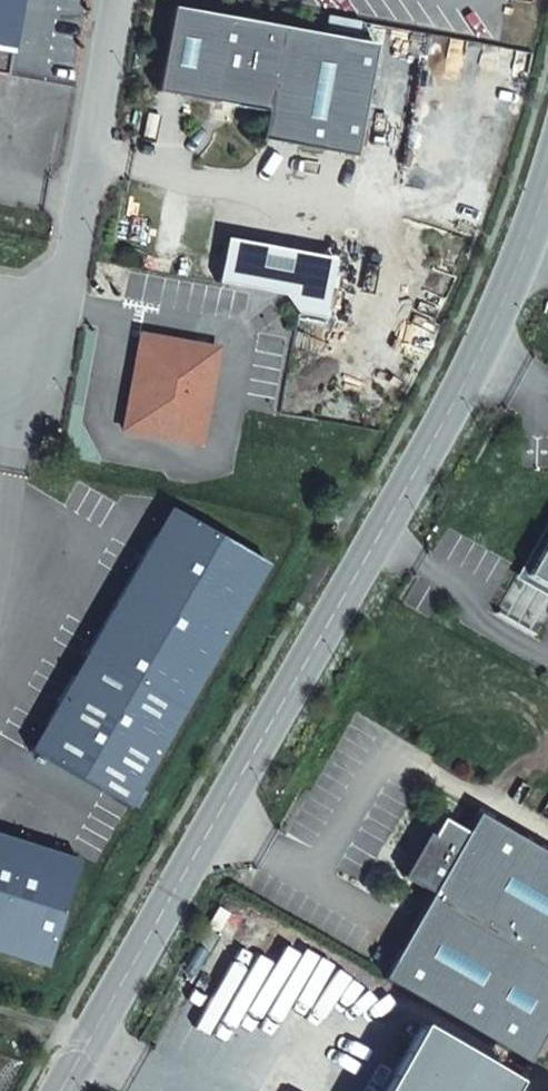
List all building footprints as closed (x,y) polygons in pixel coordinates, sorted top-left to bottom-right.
[(7,73),(19,0),(0,0),(0,71),(7,73)] [(374,42),(171,5),(156,90),(265,110),(260,137),(354,154),(374,42)] [(216,346),(139,332),(123,427),(200,441),(216,346)] [(270,565),(172,509),(32,753),(130,809),(270,565)] [(547,542),(547,518),(519,570),(525,573),(543,542),(547,544),(547,542)] [(547,544),(543,542),(525,573),(547,586),(547,542),(547,544)] [(525,573),(502,615),(533,633),(547,607),(547,586),(525,573)] [(381,977),(528,1061),(547,1025),(547,855),(475,813),(465,832),(441,818),(431,835),(426,832),(401,876),(430,893),(381,977)] [(0,849),(0,972),(42,985),(78,874),(0,849)] [(381,1090),(506,1090),(512,1081),(414,1029),(381,1090)]
